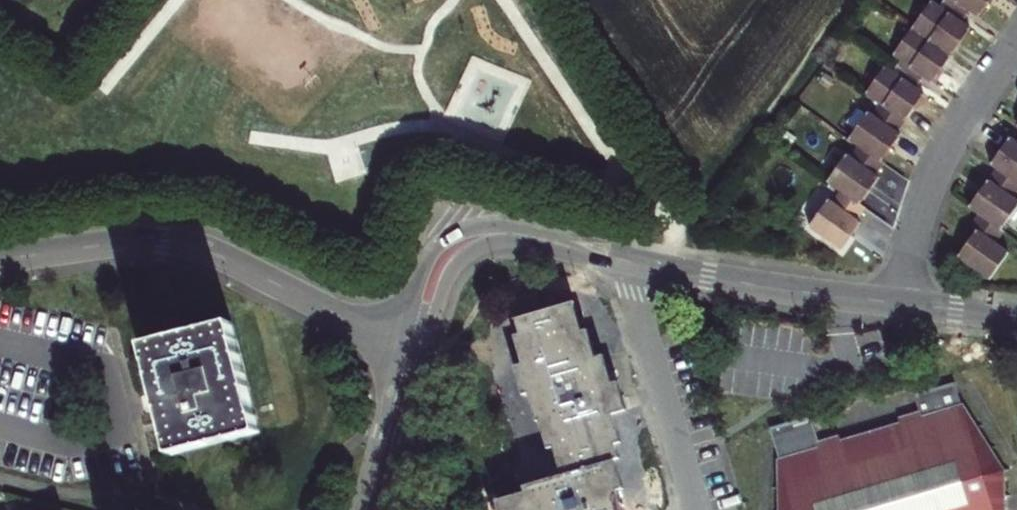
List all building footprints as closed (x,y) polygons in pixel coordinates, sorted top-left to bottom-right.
[(939,8),(932,2),(893,56),(901,62),(894,73),(885,67),(866,95),(880,106),(873,117),(869,114),(849,141),(859,149),(851,159),(847,156),(827,183),(840,192),(833,203),(829,200),(809,229),(840,250),(860,222),(857,219),(865,209),(859,204),(877,177),(875,175),(882,165),(880,164),(900,136),(896,133),(923,95),(916,89),(923,78),(932,83),(970,29),(962,23),(970,12),(978,18),(990,0),(945,0),(939,8)] [(1001,230),(1016,207),(1016,202),(1012,199),(1016,192),(1016,143),(1011,138),(991,166),(996,170),(970,208),(979,215),(971,228),(976,232),(958,258),(989,281),(1009,254),(996,244),(1004,233),(1001,230)] [(525,488),(526,493),(497,502),(500,509),(624,509),(619,492),(624,490),(615,461),(620,460),(615,445),(621,443),(613,415),(626,411),(618,383),(613,385),(604,357),(597,359),(588,330),(582,332),(573,303),(516,320),(520,335),(515,337),(523,366),(515,368),(523,396),(528,394),(537,423),(540,422),(548,450),(554,448),(562,477),(525,488)] [(188,334),(145,345),(173,454),(260,432),(232,323),(229,324),(188,334)] [(810,421),(771,433),(781,463),(782,509),(1002,509),(1001,471),(964,412),(956,386),(915,399),(920,415),(900,422),(902,429),(842,447),(840,439),(818,446),(810,421)]
